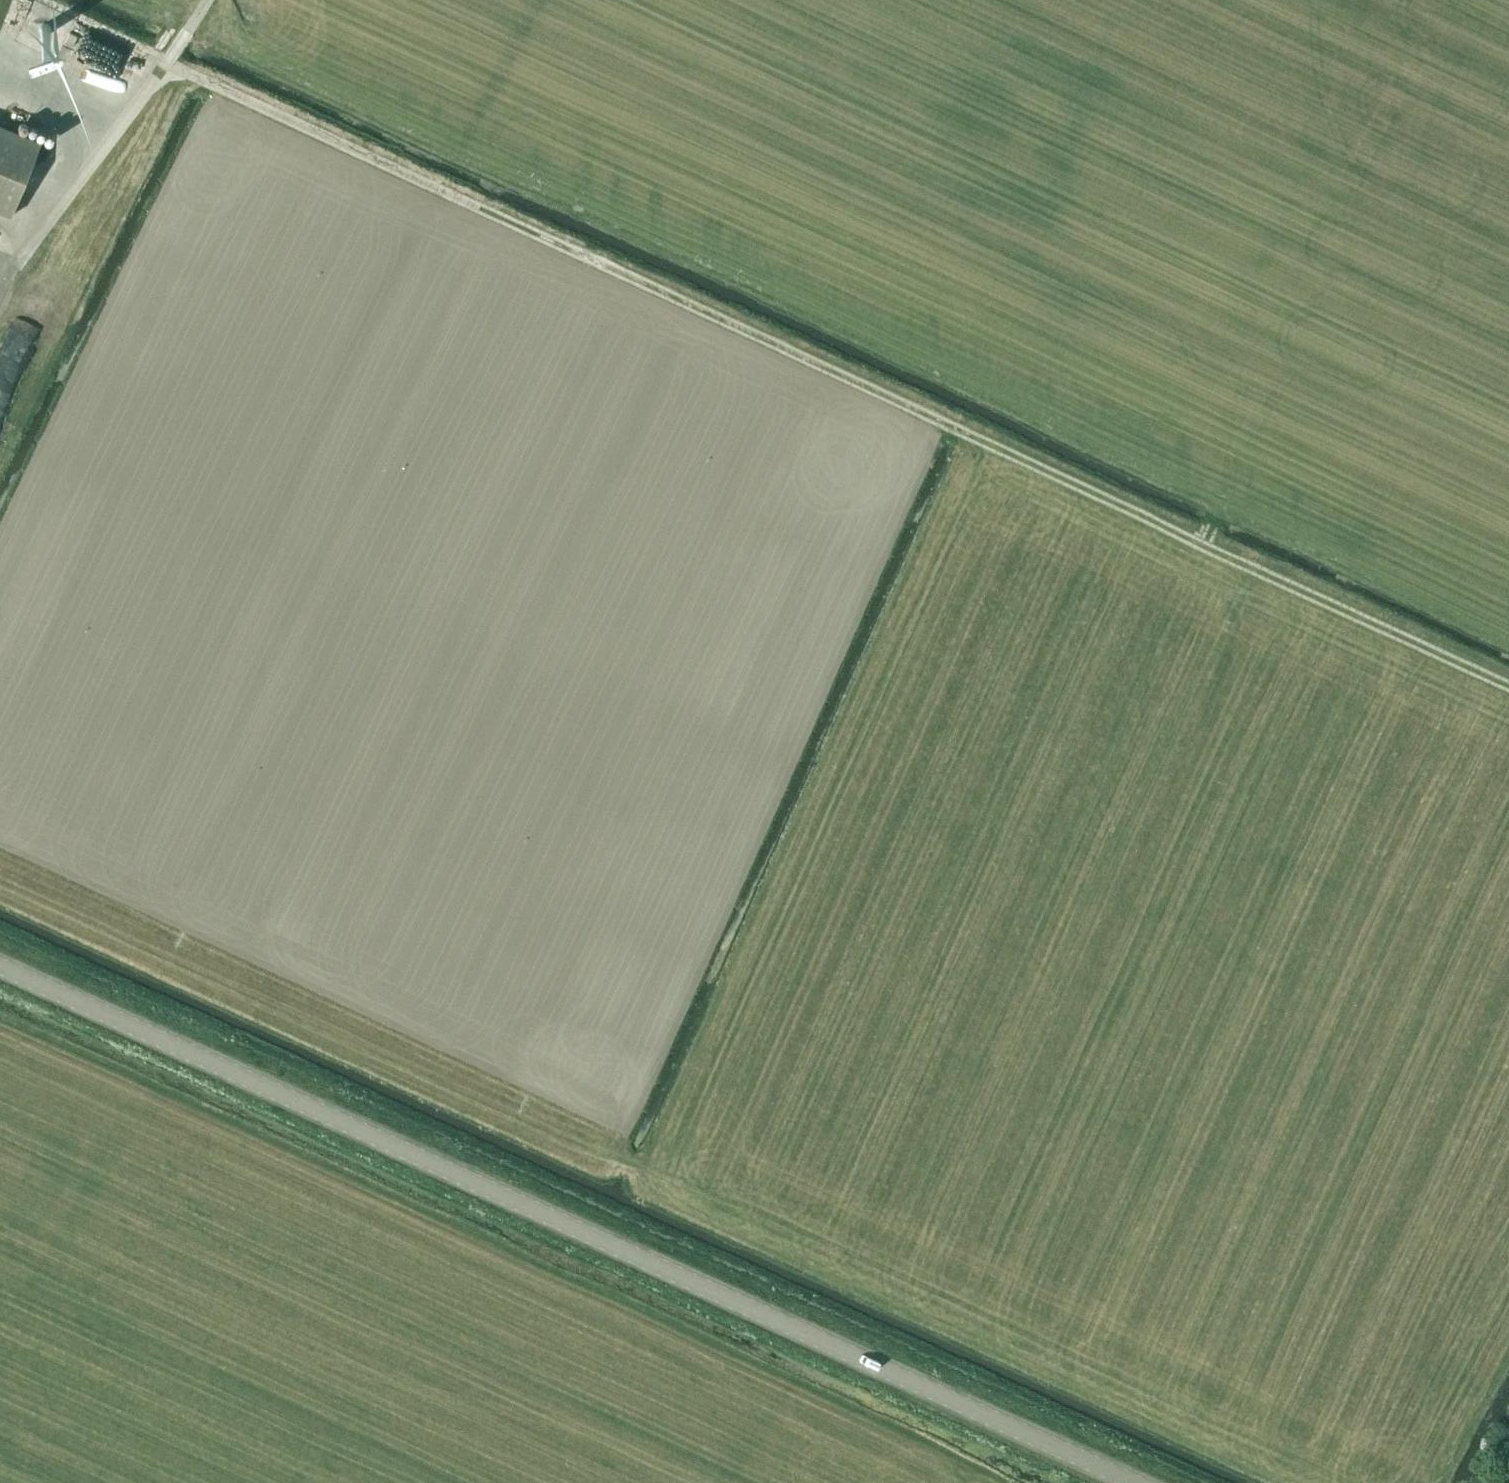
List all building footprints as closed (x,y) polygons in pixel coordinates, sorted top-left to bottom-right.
[(114,76),(121,58),(74,39),(64,64),(88,74),(91,66),(114,76)] [(41,140),(0,124),(0,210),(11,215),(41,140)] [(1504,1481),(1507,1475),(1494,1469),(1487,1482),(1508,1482),(1504,1481)]
